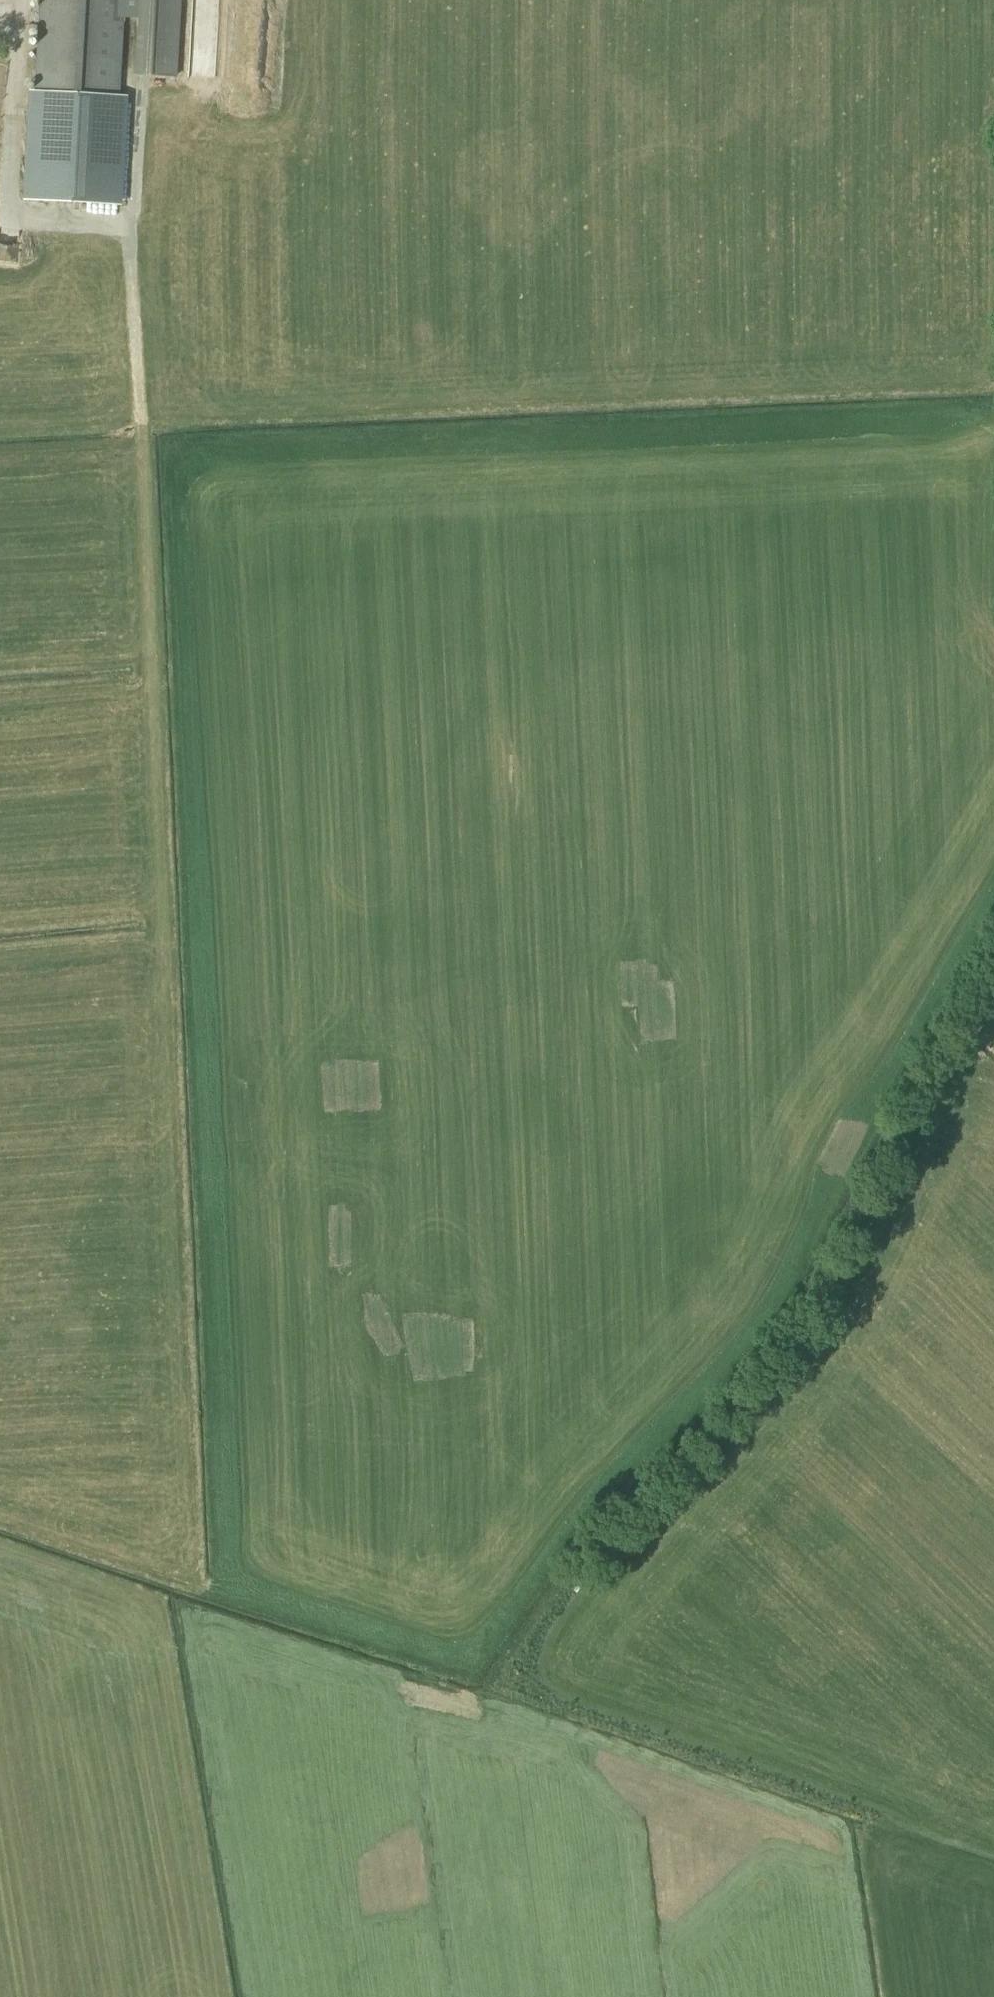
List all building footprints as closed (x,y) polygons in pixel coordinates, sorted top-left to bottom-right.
[(125,0),(40,0),(35,95),(29,94),(23,200),(122,205),(128,100),(120,99),(125,0)] [(181,0),(139,0),(135,75),(177,77),(181,0)] [(270,74),(273,0),(253,0),(253,14),(242,14),(241,39),(249,40),(248,73),(270,74)] [(215,74),(216,27),(196,27),(195,74),(215,74)]
